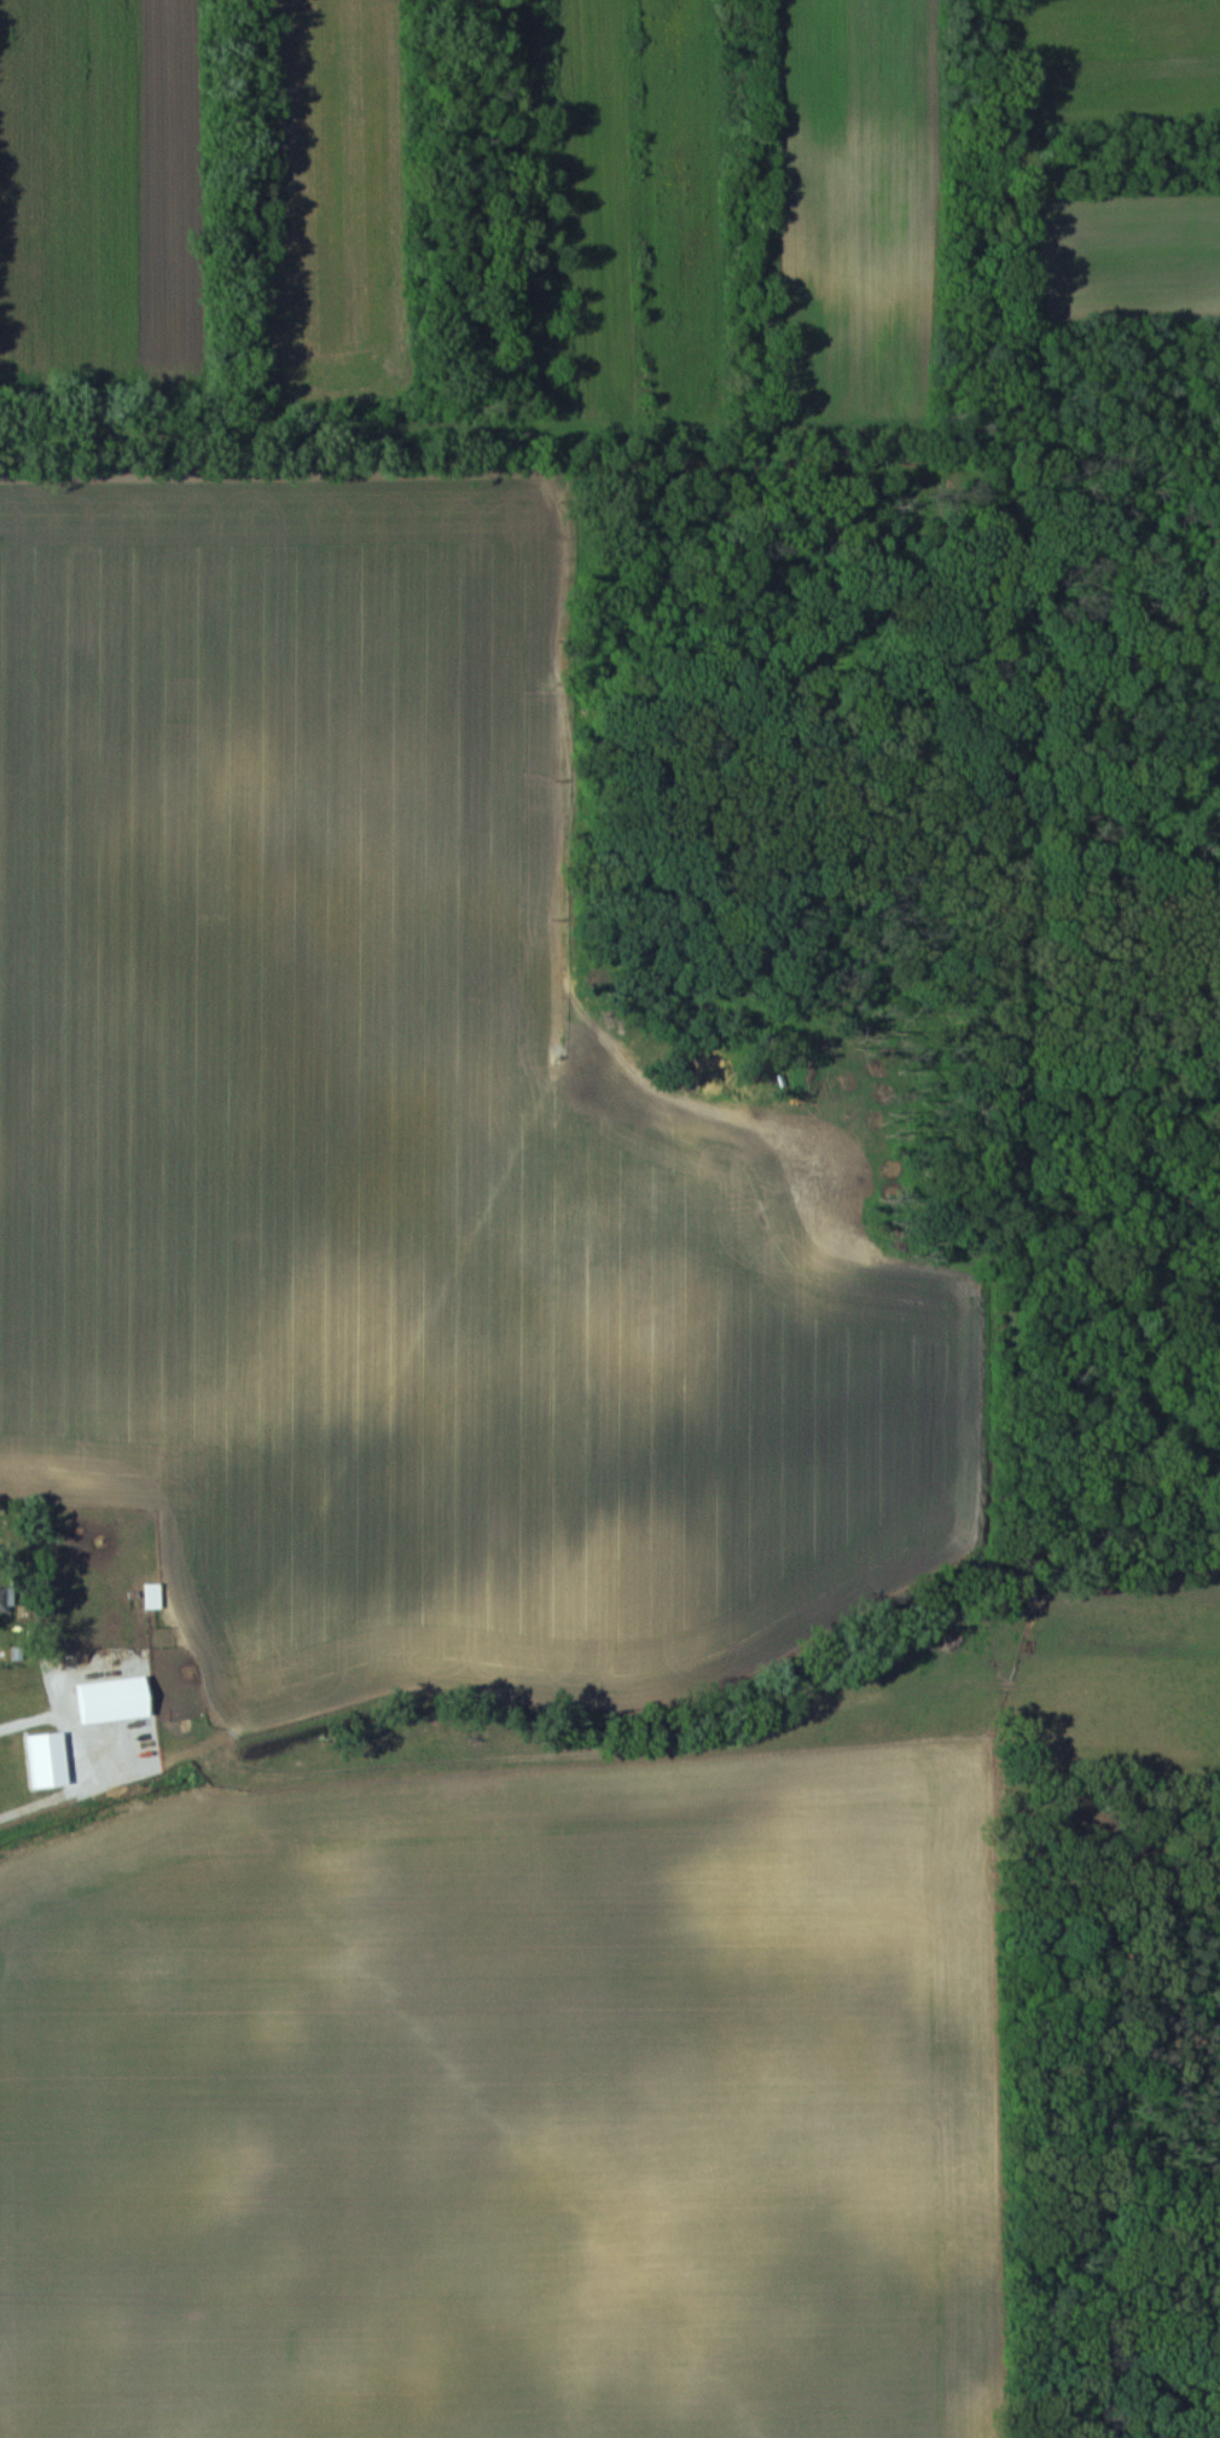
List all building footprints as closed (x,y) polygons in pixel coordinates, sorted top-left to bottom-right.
[(158,1611),(158,1583),(143,1583),(143,1611),(158,1611)] [(29,1796),(65,1793),(60,1730),(24,1733),(29,1796)]
